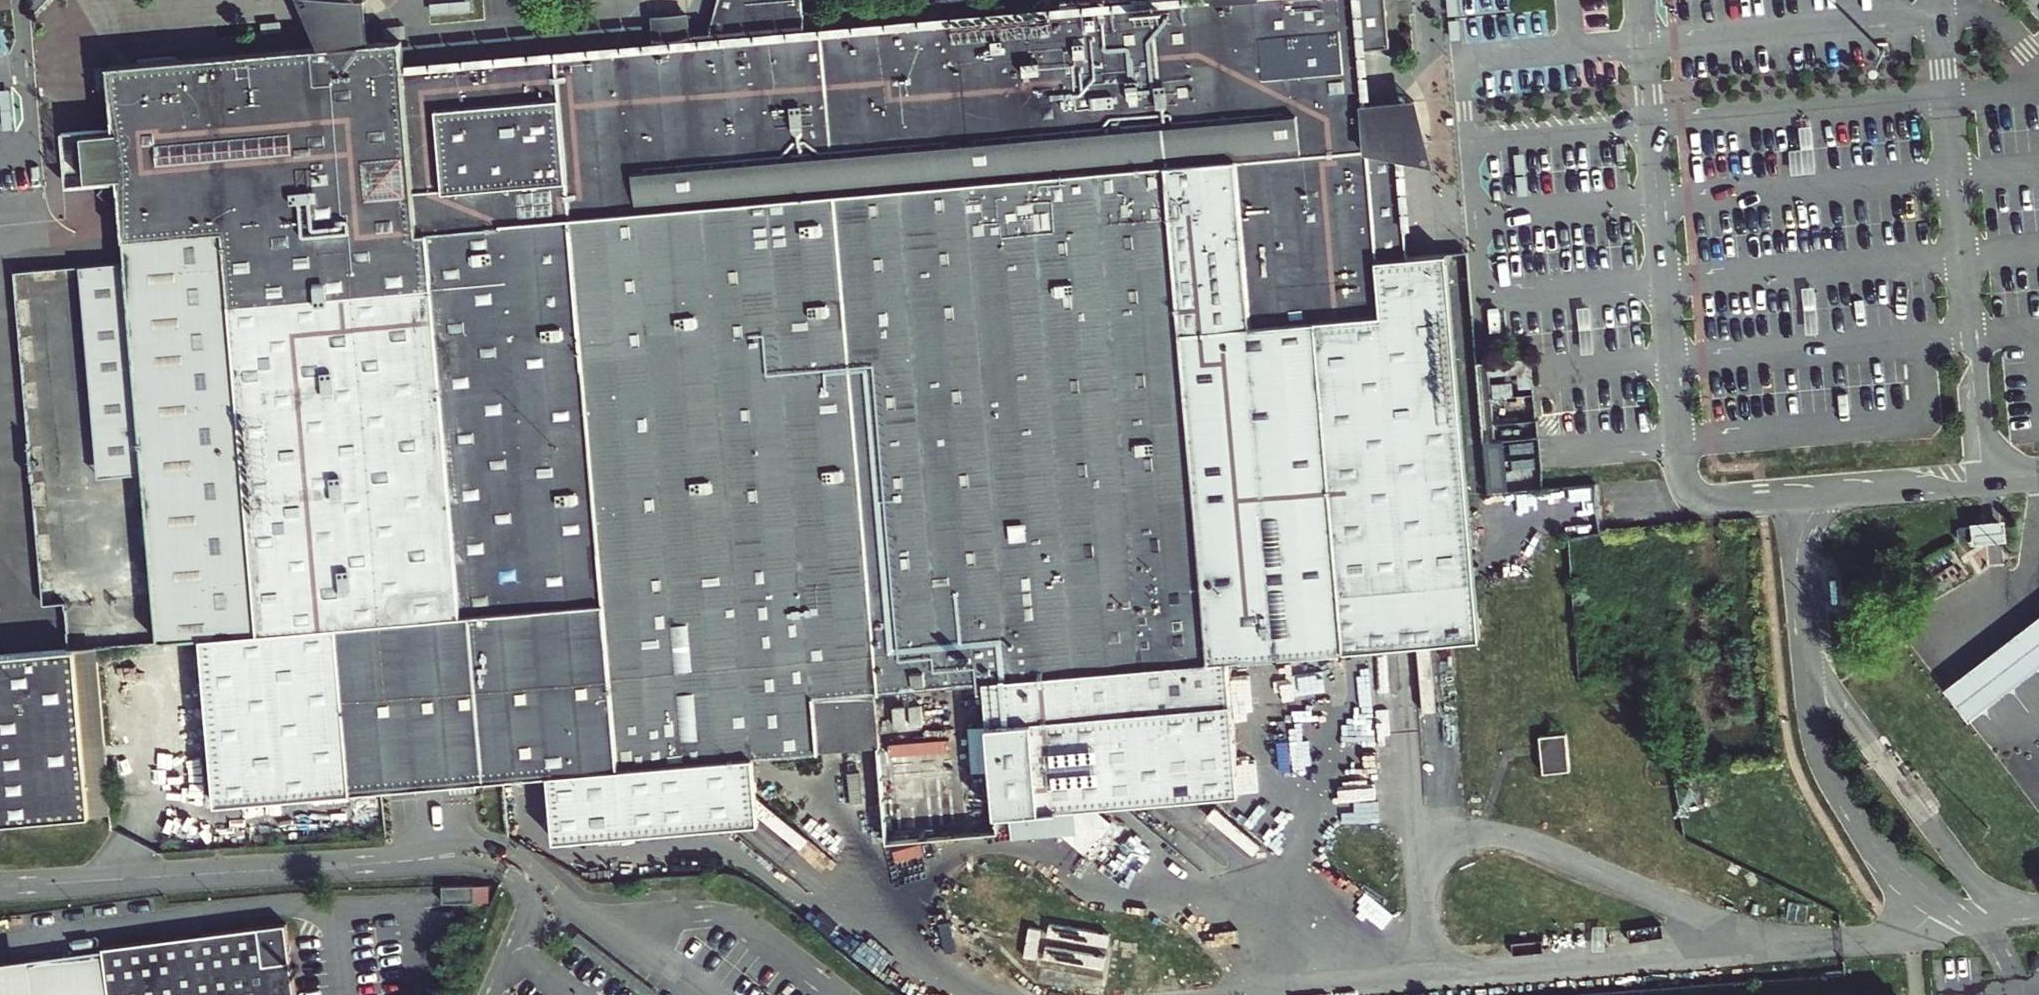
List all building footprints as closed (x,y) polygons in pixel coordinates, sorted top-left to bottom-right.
[(752,753),(827,748),(825,759),(887,753),(882,698),(991,687),(1001,784),(1004,818),(1089,811),(1151,805),(1183,803),(1249,797),(1241,717),(1237,663),(1346,653),(1488,639),(1469,421),(1454,253),(1414,257),(1406,186),(1403,148),(1422,146),(1420,129),(1418,103),(1369,108),(1363,49),(1358,0),(1219,0),(1198,2),(1198,0),(1067,0),(1068,15),(880,32),(810,39),(719,48),(700,50),(697,19),(673,22),(662,23),(665,53),(563,63),(476,71),(457,59),(399,64),(396,33),(363,36),(376,4),(342,0),(306,0),(324,42),(108,60),(111,90),(93,114),(108,126),(56,130),(58,155),(60,177),(112,172),(100,188),(123,205),(125,232),(80,236),(99,446),(145,442),(163,636),(199,633),(215,802),(550,772),(554,838),(758,819),(752,753)] [(719,48),(810,39),(806,0),(724,0),(719,48)] [(1363,49),(1400,46),(1396,0),(1358,0),(1363,49)] [(0,83),(0,131),(21,130),(19,83),(0,83)] [(1981,515),(1982,520),(1992,519),(1993,531),(1983,532),(1983,537),(1995,536),(2016,534),(2014,512),(1993,514),(1981,515)] [(1969,534),(1983,532),(1993,531),(1992,519),(1982,520),(1968,521),(1969,534)] [(2038,667),(2038,619),(1943,693),(1966,723),(2038,667)] [(87,814),(71,645),(0,652),(0,822),(87,814)] [(1545,733),(1549,771),(1575,768),(1571,730),(1545,733)] [(1029,950),(1108,969),(1116,937),(1037,918),(1029,950)] [(281,924),(98,946),(98,948),(0,960),(0,994),(291,994),(281,924)]
